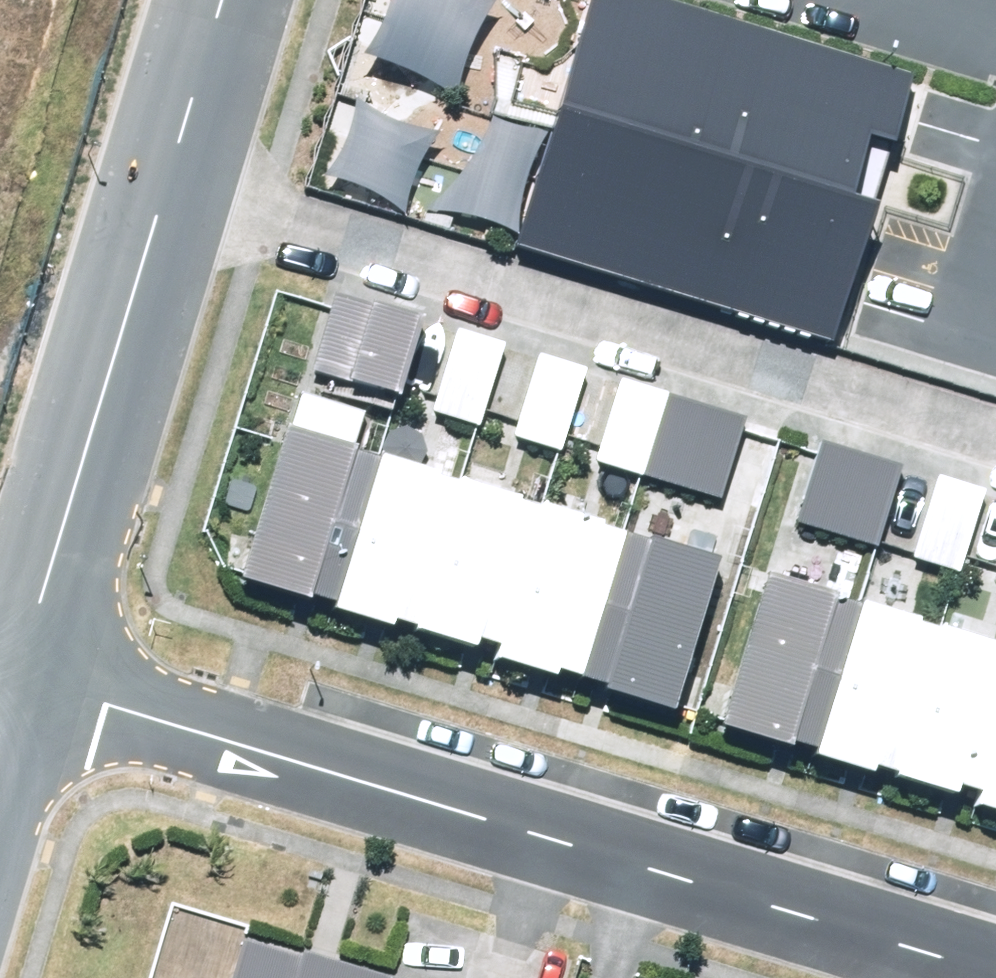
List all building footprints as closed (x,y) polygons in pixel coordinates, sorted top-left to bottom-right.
[(551,0),(493,184),(819,285),(877,101),(551,0)] [(393,406),(423,302),(334,276),(303,380),(393,406)] [(456,319),(427,416),(474,430),(502,332),(456,319)] [(533,348),(506,439),(561,455),(587,364),(533,348)] [(617,369),(589,463),(638,477),(665,383),(617,369)] [(665,383),(638,477),(721,502),(749,408),(665,383)] [(725,543),(288,420),(243,581),(680,704),(725,543)] [(875,547),(901,457),(819,433),(792,522),(875,547)] [(935,468),(909,557),(956,570),(982,481),(935,468)] [(763,560),(718,708),(995,793),(995,631),(763,560)] [(249,936),(236,977),(380,977),(249,936)]
